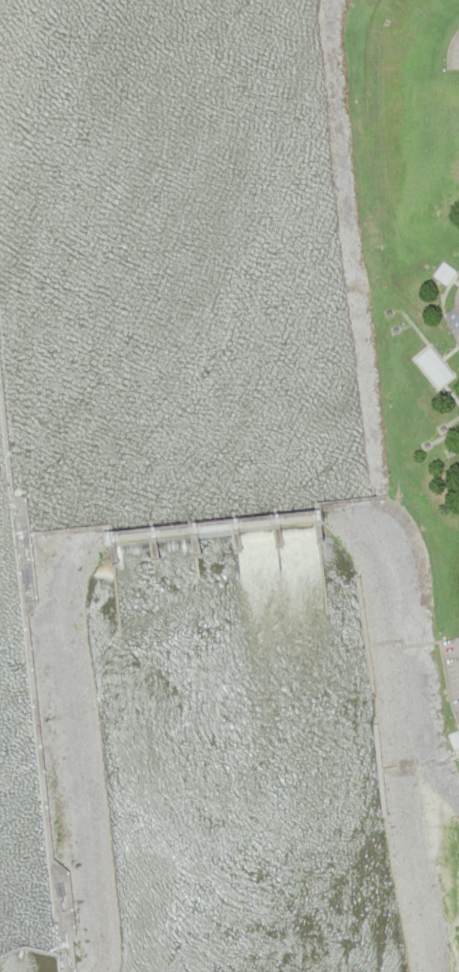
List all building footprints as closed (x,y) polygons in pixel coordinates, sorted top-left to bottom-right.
[(447,286),(455,271),(440,263),(432,278),(447,286)] [(412,359),(438,388),(452,376),(426,347),(412,359)]
